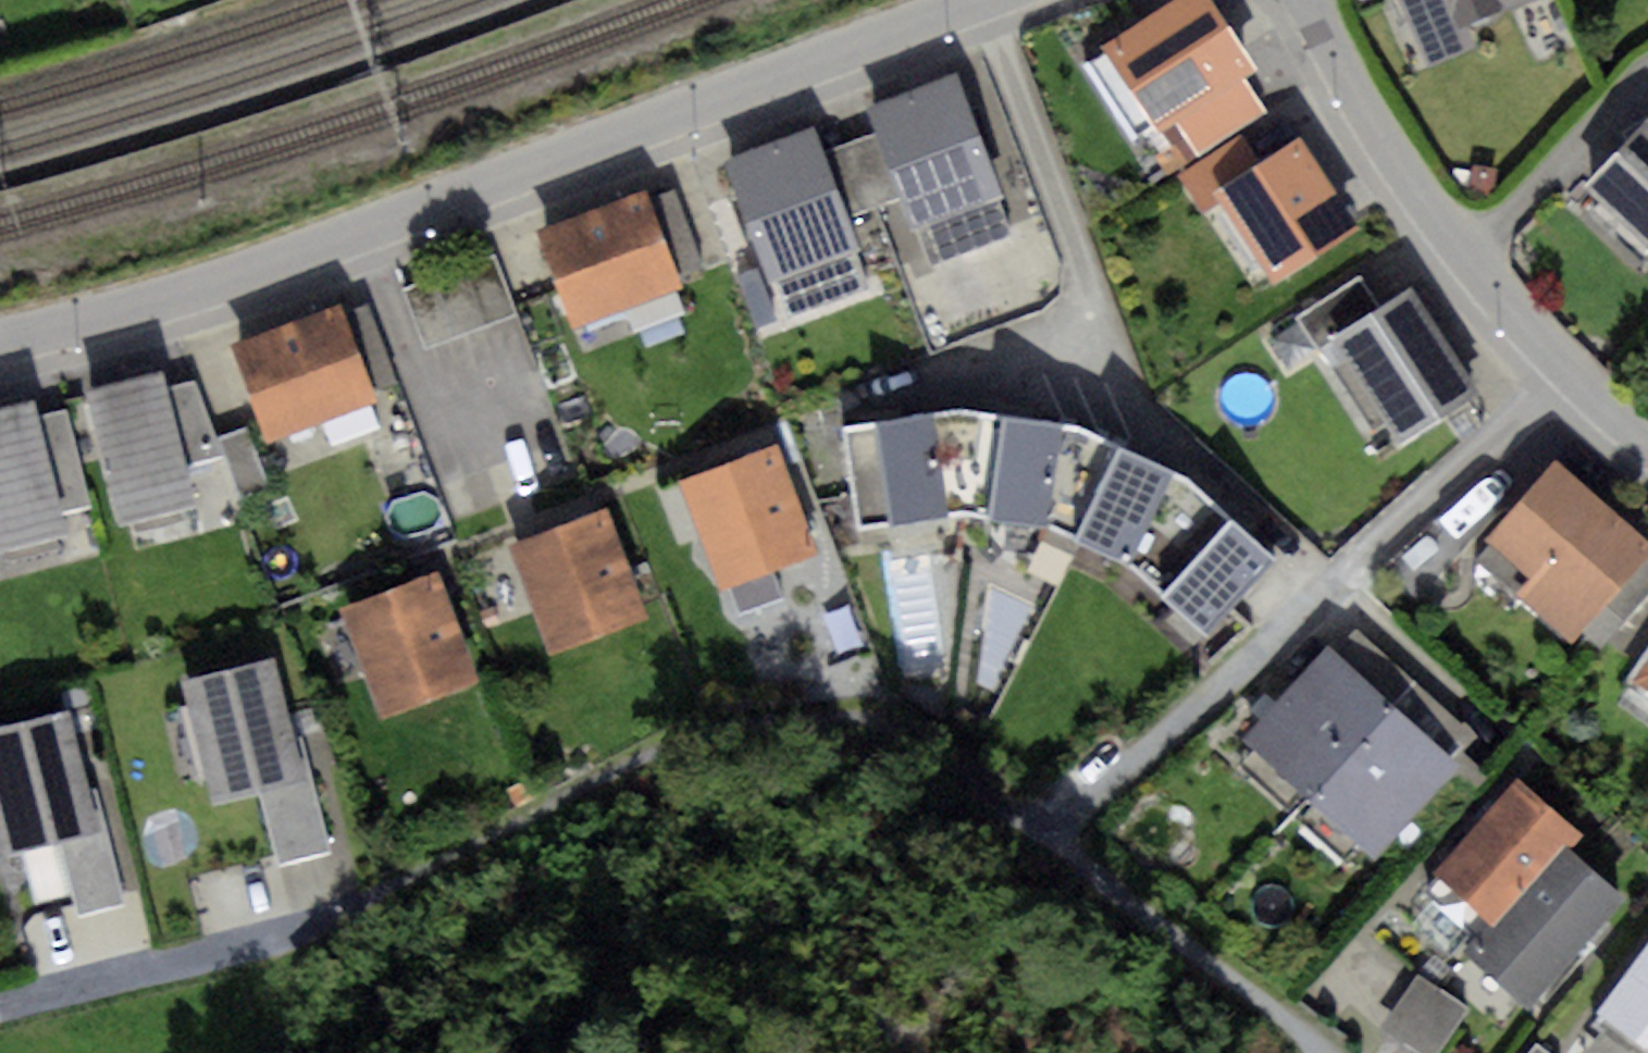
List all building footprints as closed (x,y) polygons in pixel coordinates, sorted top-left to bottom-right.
[(1101,45),(1156,131),(1174,120),(1244,76),(1253,70),(1208,0),(1171,0),(1101,45)] [(1431,66),(1480,43),(1473,28),(1534,0),(1401,0),(1431,66)] [(957,76),(870,107),(879,131),(904,195),(928,265),(1014,234),(957,76)] [(1267,111),(1244,76),(1174,120),(1198,156),(1267,111)] [(1584,187),(1647,244),(1647,118),(1584,187)] [(813,128),(726,160),(786,321),(873,289),(847,217),(823,152),(813,128)] [(879,131),(823,152),(847,217),(904,195),(879,131)] [(1214,194),(1259,166),(1241,137),(1180,175),(1198,204),(1214,194)] [(1259,166),(1214,194),(1271,284),(1357,229),(1300,140),(1259,166)] [(674,188),(646,198),(674,277),(702,267),(674,188)] [(644,192),(537,230),(572,326),(678,287),(674,277),(646,198),(644,192)] [(1381,308),(1361,277),(1296,317),(1316,349),(1329,341),(1381,308)] [(1381,308),(1329,341),(1396,447),(1479,395),(1412,289),(1381,308)] [(368,304),(343,313),(373,393),(398,384),(368,304)] [(340,305),(233,345),(267,437),(374,397),(373,393),(343,313),(340,305)] [(159,372),(83,392),(118,523),(193,503),(183,466),(163,388),(159,372)] [(193,380),(163,388),(183,466),(223,455),(217,440),(193,380)] [(0,403),(0,548),(61,534),(63,530),(58,511),(37,416),(32,396),(0,403)] [(66,409),(37,416),(58,511),(88,505),(66,409)] [(951,409),(845,426),(857,526),(961,510),(992,515),(1002,416),(951,409)] [(1064,423),(1002,416),(992,515),(991,518),(1044,525),(1076,537),(1119,446),(1064,423)] [(247,428),(217,440),(223,455),(239,499),(270,487),(247,428)] [(777,445),(679,482),(719,588),(730,584),(771,569),(817,551),(777,445)] [(1171,471),(1119,446),(1076,537),(1126,562),(1139,576),(1209,500),(1171,471)] [(1555,458),(1485,537),(1534,581),(1518,598),(1569,643),(1580,631),(1599,648),(1604,643),(1647,594),(1647,540),(1555,458)] [(1273,558),(1209,500),(1139,576),(1203,635),(1273,558)] [(606,512),(513,544),(552,655),(645,623),(606,512)] [(771,569),(730,584),(741,613),(782,597),(771,569)] [(435,570),(338,608),(380,716),(477,679),(435,570)] [(1647,645),(1647,594),(1604,643),(1638,659),(1647,645)] [(851,605),(822,615),(835,653),(864,643),(851,605)] [(1355,628),(1335,650),(1397,704),(1449,750),(1469,728),(1355,628)] [(1335,650),(1326,642),(1242,737),(1311,799),(1397,704),(1335,650)] [(1638,659),(1624,679),(1647,696),(1647,645),(1638,659)] [(270,661),(181,683),(211,803),(258,791),(299,781),(270,661)] [(1449,750),(1397,704),(1311,799),(1375,857),(1461,763),(1449,750)] [(0,726),(0,818),(7,849),(58,838),(97,829),(69,710),(0,726)] [(299,781),(258,791),(277,866),(332,853),(313,777),(299,781)] [(1516,778),(1432,871),(1493,926),(1565,848),(1577,832),(1516,778)] [(97,829),(58,838),(77,915),(125,903),(105,827),(97,829)] [(1493,926),(1467,954),(1525,1007),(1623,901),(1565,848),(1493,926)] [(1589,1021),(1601,1029),(1583,1052),(1647,1052),(1647,941),(1589,1021)] [(1419,983),(1385,1029),(1418,1052),(1440,1052),(1466,1018),(1419,983)] [(1529,1052),(1547,1052),(1536,1044),(1529,1052)]
